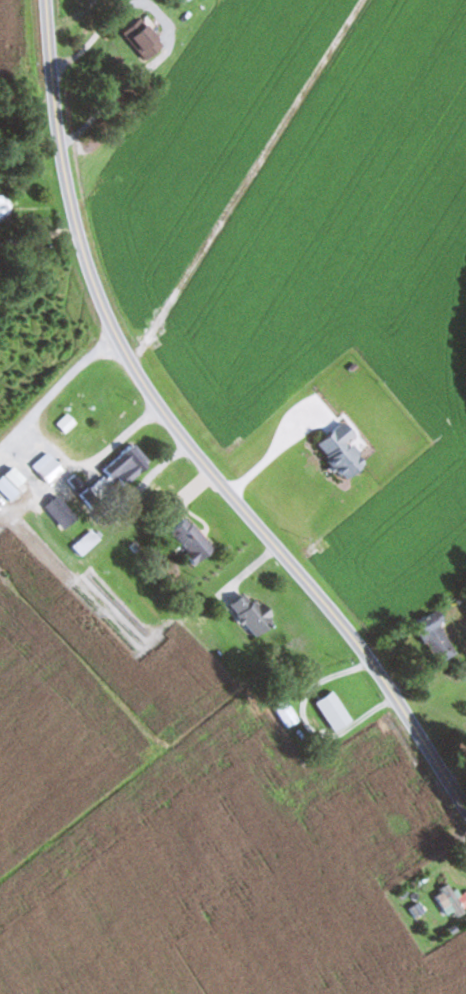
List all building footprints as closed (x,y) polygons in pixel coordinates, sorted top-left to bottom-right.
[(147,61),(166,45),(142,18),(124,33),(147,61)] [(0,195),(0,227),(11,228),(12,195),(0,195)] [(318,441),(345,481),(369,466),(350,438),(355,435),(346,422),(318,441)] [(109,477),(133,488),(149,455),(125,443),(109,477)] [(66,470),(49,452),(34,465),(51,484),(66,470)] [(15,468),(5,459),(0,463),(0,489),(13,502),(21,493),(6,477),(15,468)] [(0,496),(0,509),(13,522),(19,516),(0,496)] [(198,565),(216,547),(186,517),(168,535),(198,565)] [(83,555),(101,539),(92,530),(74,546),(83,555)] [(278,622),(263,602),(258,606),(248,592),(231,605),(255,638),(278,622)] [(438,610),(415,621),(436,664),(459,654),(438,610)] [(317,702),(337,731),(354,720),(334,690),(317,702)] [(465,910),(465,894),(462,897),(450,882),(439,890),(459,915),(465,910)]
